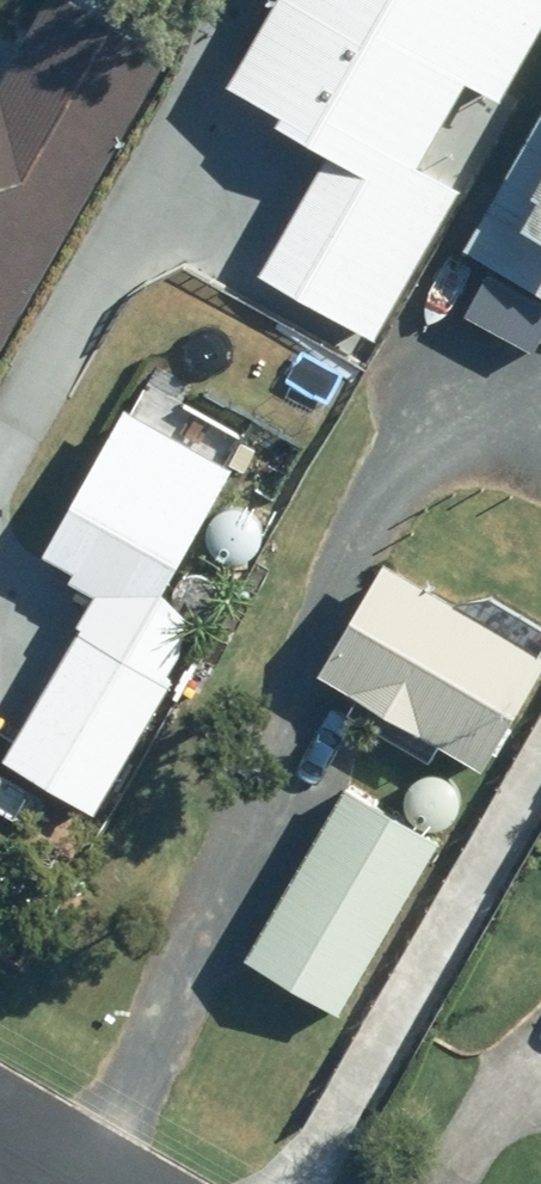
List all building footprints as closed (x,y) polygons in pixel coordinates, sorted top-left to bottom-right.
[(173,37),(108,0),(47,0),(8,67),(0,62),(0,337),(173,37)] [(373,320),(456,174),(421,155),(473,63),(497,76),(540,0),(274,0),(234,69),(345,131),(271,262),(373,320)] [(472,235),(540,273),(540,112),(472,235)] [(154,607),(231,475),(147,427),(128,460),(101,445),(43,547),(78,565),(74,574),(98,587),(102,578),(154,607)] [(385,559),(322,667),(487,765),(540,672),(540,649),(385,559)] [(83,624),(8,753),(91,801),(167,671),(83,624)] [(349,781),(251,952),(343,1007),(443,836),(349,781)]
